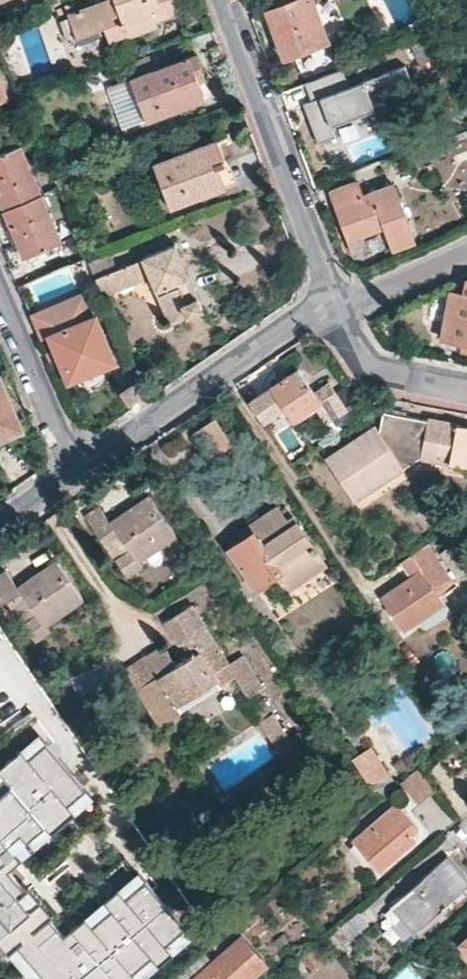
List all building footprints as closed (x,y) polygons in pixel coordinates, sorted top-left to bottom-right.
[(68,13),(77,37),(104,28),(109,43),(157,25),(155,19),(180,10),(176,0),(103,0),(68,13)] [(271,9),(267,10),(284,57),(326,42),(311,0),(268,0),(271,9)] [(195,52),(131,78),(147,122),(206,100),(198,81),(205,78),(195,52)] [(342,67),(305,81),(312,99),(304,102),(319,140),(337,133),(332,123),(416,90),(405,62),(349,84),(342,67)] [(9,99),(0,77),(0,103),(9,99)] [(147,122),(131,78),(107,88),(123,131),(147,122)] [(225,136),(153,164),(169,207),(237,181),(222,145),(227,143),(225,136)] [(41,193),(21,144),(0,153),(0,195),(5,208),(41,193)] [(358,180),(329,191),(347,240),(383,227),(391,249),(414,240),(393,183),(363,194),(358,180)] [(62,242),(41,193),(5,208),(26,258),(39,252),(62,242)] [(66,251),(62,242),(39,252),(43,262),(66,251)] [(203,308),(176,243),(116,268),(110,252),(88,261),(95,277),(103,296),(151,276),(170,322),(203,308)] [(229,261),(239,275),(257,262),(247,248),(229,261)] [(464,282),(463,292),(451,290),(441,338),(462,342),(461,349),(466,350),(466,281),(464,282)] [(59,306),(85,295),(83,291),(57,302),(59,306)] [(115,363),(96,315),(94,316),(85,295),(59,306),(57,302),(32,313),(42,338),(50,334),(70,382),(115,363)] [(24,429),(0,373),(0,439),(24,429)] [(290,373),(249,401),(263,422),(279,411),(286,421),(292,417),(294,419),(320,400),(307,380),(299,386),(290,373)] [(122,389),(130,401),(145,391),(137,379),(122,389)] [(384,411),(381,429),(406,466),(420,457),(466,466),(466,424),(427,416),(427,419),(384,411)] [(194,428),(206,456),(232,445),(220,417),(194,428)] [(405,470),(374,425),(325,459),(355,504),(405,470)] [(100,506),(86,516),(104,541),(117,532),(130,550),(117,559),(129,576),(144,566),(140,561),(177,535),(150,497),(112,523),(100,506)] [(243,538),(230,548),(257,588),(315,548),(294,516),(288,520),(277,505),(239,533),(243,538)] [(429,543),(405,560),(416,575),(382,599),(404,630),(444,601),(440,595),(457,583),(429,543)] [(0,576),(0,589),(12,605),(25,596),(38,613),(24,622),(37,640),(53,628),(49,623),(84,598),(57,560),(19,587),(7,571),(0,576)] [(38,613),(25,596),(12,605),(24,622),(38,613)] [(175,665),(140,688),(162,723),(238,675),(250,694),(264,685),(244,655),(231,664),(193,605),(166,621),(181,643),(185,641),(193,654),(175,665)] [(125,666),(140,688),(175,665),(160,643),(125,666)] [(255,704),(264,717),(274,711),(265,697),(255,704)] [(274,711),(264,717),(262,719),(289,760),(304,750),(276,709),(274,711)] [(140,871),(65,936),(47,916),(53,911),(30,885),(26,888),(8,868),(92,795),(37,732),(0,765),(0,940),(8,949),(17,941),(50,978),(119,978),(120,978),(138,978),(141,976),(133,967),(152,950),(160,960),(174,948),(165,938),(184,922),(140,871)] [(353,757),(380,798),(398,783),(372,745),(366,748),(353,757)] [(418,767),(401,781),(418,802),(435,788),(418,767)] [(436,798),(417,811),(433,834),(451,821),(436,798)] [(395,802),(353,842),(377,870),(415,838),(411,833),(418,827),(395,802)] [(389,904),(413,931),(466,884),(466,879),(446,854),(389,904)] [(359,910),(328,936),(339,948),(369,922),(359,910)] [(174,948),(193,931),(184,922),(165,938),(174,948)] [(176,977),(178,978),(250,978),(266,965),(241,936),(221,954),(224,957),(213,966),(202,954),(176,977)] [(34,978),(50,978),(17,941),(8,949),(34,978)] [(141,976),(160,960),(152,950),(133,967),(141,976)]
